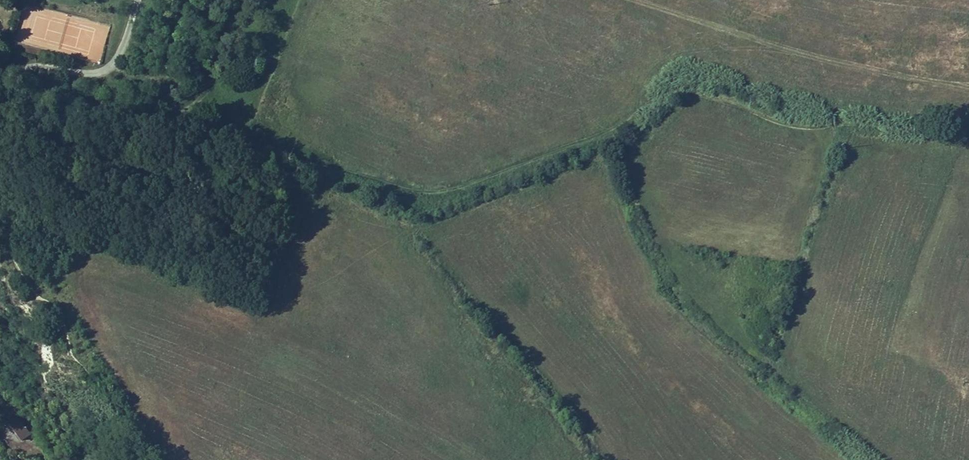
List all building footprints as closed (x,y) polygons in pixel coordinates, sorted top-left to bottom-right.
[(17,398),(8,404),(10,407),(5,411),(15,426),(21,422),(25,427),(33,420),(17,398)]
